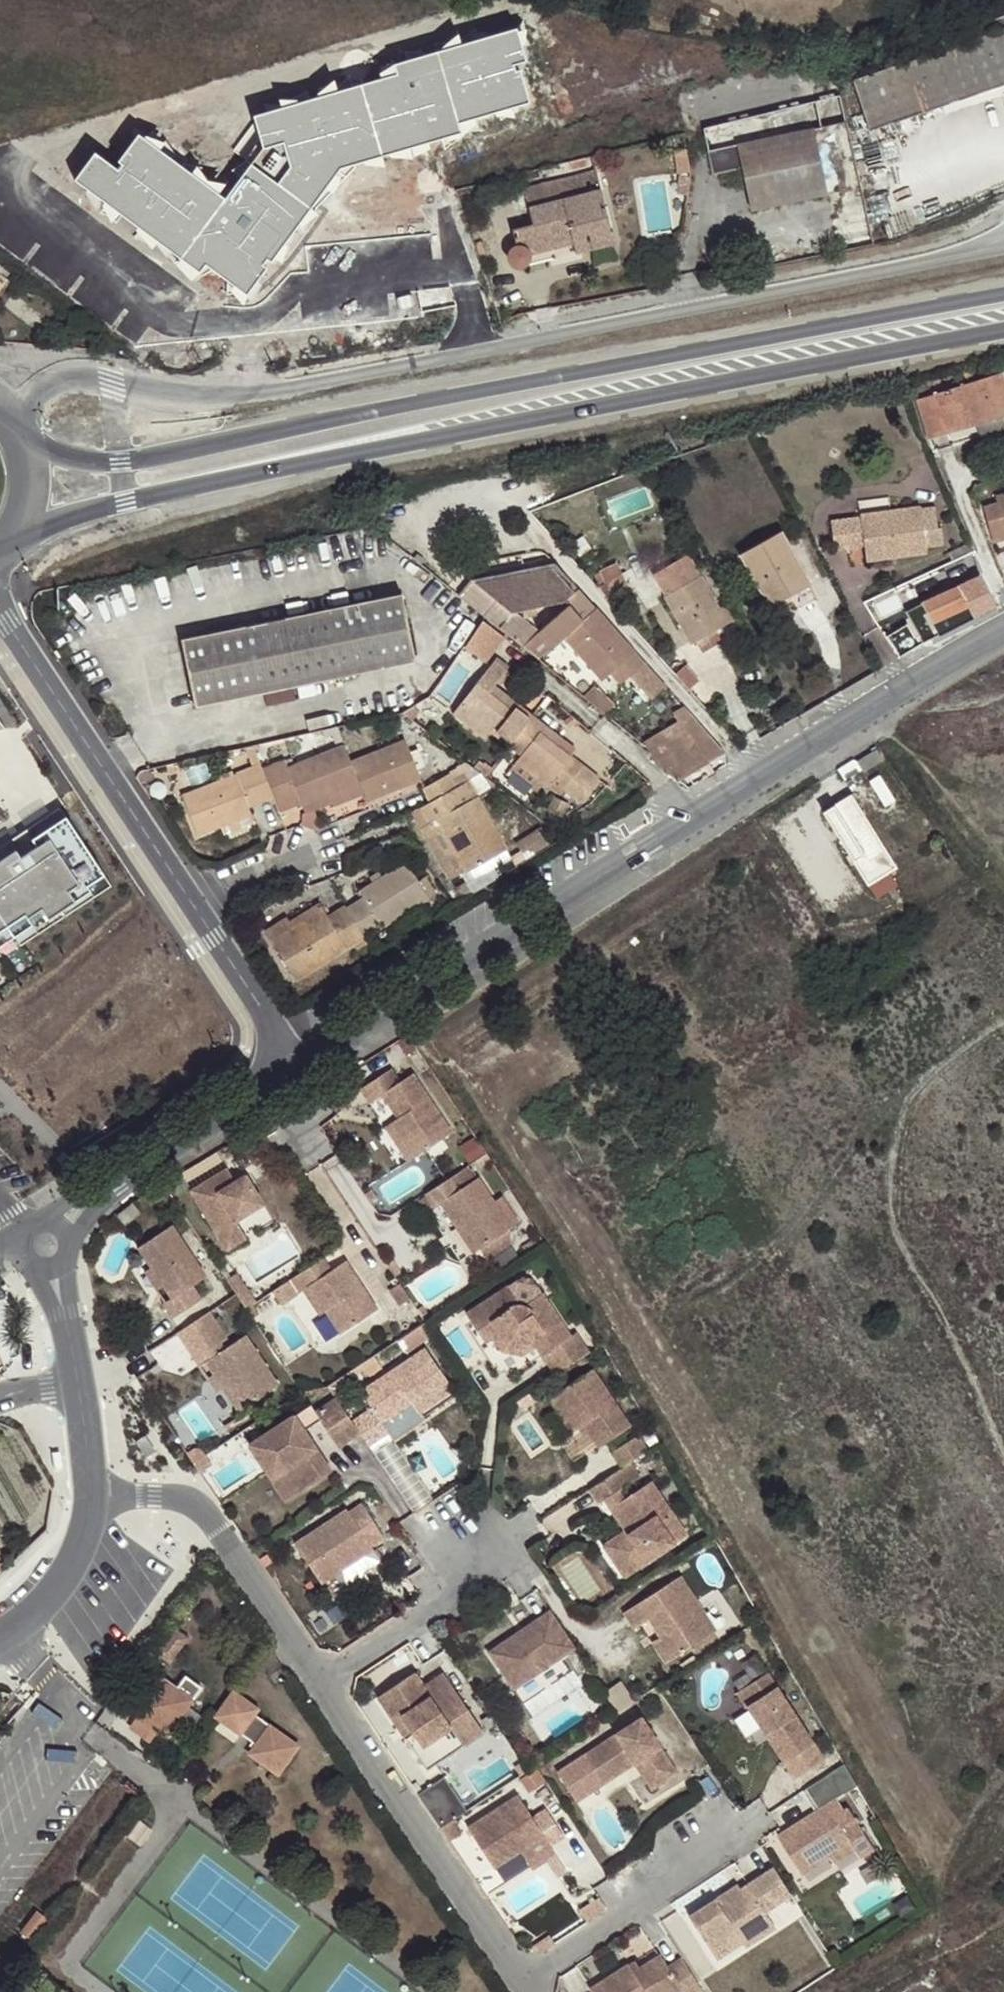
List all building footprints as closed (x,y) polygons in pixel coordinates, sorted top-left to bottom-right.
[(994,19),(997,30),(854,80),(870,130),(1003,84),(1003,16),(994,19)] [(93,154),(74,182),(196,271),(204,264),(245,294),(340,168),(460,132),(457,124),(529,103),(515,63),(526,59),(515,29),(395,67),(398,75),(255,118),(264,147),(223,198),(139,137),(113,168),(93,154)] [(847,120),(841,95),(705,128),(713,173),(742,167),(752,210),(825,193),(828,193),(813,127),(847,120)] [(828,193),(862,186),(847,120),(813,127),(828,193)] [(691,174),(686,148),(674,150),(678,174),(691,174)] [(614,244),(596,172),(521,190),(531,225),(510,230),(514,247),(512,248),(509,251),(508,254),(508,259),(510,263),(513,267),(519,268),(523,266),(527,264),(529,260),(529,254),(572,244),(575,253),(614,244)] [(675,196),(687,197),(691,174),(678,174),(675,196)] [(838,251),(874,244),(862,186),(828,193),(825,193),(838,251)] [(974,423),(1003,413),(1003,371),(962,385),(974,423)] [(929,437),(974,423),(962,385),(917,399),(929,437)] [(997,495),(998,502),(984,506),(993,542),(1003,539),(1003,493),(997,495)] [(835,551),(848,548),(847,534),(862,531),(863,547),(866,559),(927,551),(926,546),(942,544),(941,527),(938,527),(935,506),(830,519),(835,551)] [(847,534),(848,548),(863,547),(862,531),(847,534)] [(788,596),(808,585),(779,532),(741,553),(770,606),(788,596)] [(952,561),(975,550),(971,541),(947,551),(952,561)] [(701,575),(689,554),(654,573),(665,594),(663,596),(691,644),(696,641),(702,650),(722,640),(716,630),(729,622),(702,577),(701,575)] [(472,579),(514,611),(566,600),(574,592),(552,568),(557,565),(556,561),(472,579)] [(599,569),(603,577),(615,572),(621,571),(616,562),(599,569)] [(605,582),(597,587),(608,599),(629,587),(621,571),(615,572),(603,577),(605,582)] [(924,641),(998,606),(980,575),(921,602),(906,610),(924,641)] [(490,619),(514,611),(472,579),(460,595),(490,619)] [(816,600),(808,585),(788,596),(796,611),(816,600)] [(539,631),(523,646),(539,657),(563,637),(603,679),(614,670),(624,660),(634,672),(645,663),(579,588),(574,592),(566,600),(569,604),(539,631)] [(400,593),(327,608),(341,675),(414,660),(400,593)] [(341,675),(327,608),(252,624),(268,690),(341,675)] [(523,646),(539,631),(514,611),(490,619),(498,626),(523,646)] [(506,637),(483,621),(466,646),(488,661),(506,637)] [(268,690),(252,624),(179,638),(194,705),(268,690)] [(498,683),(508,670),(494,660),(454,710),(485,737),(491,730),(512,745),(534,717),(503,692),(499,699),(489,692),(496,685),(498,683)] [(634,672),(624,660),(614,670),(623,682),(632,674),(634,673),(634,672)] [(667,686),(645,663),(634,672),(634,673),(632,674),(653,697),(667,686)] [(675,672),(690,688),(699,681),(685,665),(675,672)] [(513,673),(508,670),(498,683),(502,686),(507,678),(509,679),(513,673)] [(503,692),(496,685),(489,692),(499,699),(503,692)] [(585,694),(607,712),(614,705),(596,686),(596,685),(585,694)] [(673,713),(675,717),(688,709),(684,705),(673,713)] [(407,714),(413,719),(418,713),(414,706),(407,714)] [(675,717),(678,722),(708,760),(724,750),(688,709),(675,717)] [(556,733),(534,717),(512,745),(522,755),(516,761),(543,782),(548,786),(553,779),(565,789),(580,801),(598,778),(571,756),(549,740),(556,733)] [(678,722),(661,732),(690,772),(708,761),(708,760),(678,722)] [(656,761),(655,762),(677,780),(690,772),(661,732),(645,741),(656,761)] [(576,749),(556,733),(549,740),(571,756),(576,749)] [(365,795),(367,800),(422,779),(406,739),(352,760),(360,782),(365,795)] [(255,745),(243,747),(252,767),(262,763),(255,745)] [(275,796),(281,810),(302,802),(303,804),(360,782),(352,760),(346,745),(288,767),(285,761),(264,769),(275,796)] [(878,748),(858,761),(865,772),(885,759),(878,748)] [(480,760),(473,768),(480,773),(485,777),(493,769),(485,761),(480,760)] [(543,782),(516,761),(509,770),(536,791),(543,782)] [(473,768),(466,762),(451,773),(423,788),(430,802),(480,773),(473,768)] [(264,769),(262,763),(252,767),(181,795),(198,834),(221,824),(252,812),(249,806),(275,796),(264,769)] [(137,777),(140,782),(154,774),(151,768),(145,769),(137,773),(136,776),(137,777)] [(473,790),(489,781),(485,777),(480,773),(430,802),(421,807),(429,822),(428,823),(438,841),(447,837),(457,854),(467,872),(506,850),(473,790)] [(553,779),(548,786),(561,795),(565,789),(553,779)] [(365,795),(360,782),(303,804),(307,814),(332,803),(333,807),(365,795)] [(898,868),(852,795),(825,812),(871,885),(898,868)] [(59,807),(22,833),(0,847),(0,913),(6,922),(14,935),(21,945),(111,886),(59,807)] [(252,812),(221,824),(225,834),(256,822),(252,812)] [(541,829),(520,842),(529,855),(549,842),(541,829)] [(447,837),(438,841),(448,860),(457,854),(447,837)] [(363,898),(346,907),(365,938),(430,898),(419,880),(408,861),(382,876),(373,882),(359,889),(363,898)] [(369,876),(373,882),(382,876),(380,869),(369,876)] [(419,880),(430,898),(437,894),(426,876),(419,880)] [(272,940),(324,907),(321,901),(290,920),(287,916),(265,930),(272,940)] [(346,907),(345,906),(330,916),(324,907),(272,940),(297,980),(355,943),(365,938),(346,907)] [(14,935),(6,922),(0,926),(0,945),(14,935)] [(357,948),(367,941),(365,938),(355,943),(357,948)] [(392,1069),(362,1089),(371,1104),(383,1095),(394,1110),(398,1107),(404,1115),(399,1119),(391,1124),(414,1159),(453,1133),(414,1074),(401,1082),(392,1069)] [(398,1107),(394,1110),(399,1119),(404,1115),(398,1107)] [(414,1159),(391,1124),(386,1127),(409,1161),(414,1159)] [(228,1169),(192,1191),(218,1233),(237,1221),(265,1204),(252,1184),(242,1191),(236,1182),(228,1169)] [(247,1175),(236,1182),(242,1191),(252,1184),(247,1175)] [(460,1190),(452,1177),(427,1194),(435,1207),(442,1203),(459,1229),(462,1227),(466,1234),(464,1238),(474,1253),(512,1228),(479,1178),(460,1190)] [(141,1213),(133,1204),(118,1216),(126,1226),(141,1213)] [(237,1221),(218,1233),(228,1250),(248,1238),(237,1221)] [(207,1276),(174,1224),(139,1247),(152,1267),(164,1286),(172,1298),(163,1304),(173,1318),(202,1299),(194,1285),(207,1276)] [(325,1258),(318,1263),(326,1276),(334,1270),(325,1258)] [(318,1263),(293,1279),(302,1292),(305,1290),(311,1286),(327,1311),(343,1334),(380,1310),(348,1261),(334,1270),(326,1276),(318,1263)] [(152,1267),(145,1271),(158,1290),(164,1286),(152,1267)] [(524,1307),(543,1294),(533,1280),(524,1278),(506,1289),(516,1306),(517,1305),(518,1305),(519,1305),(520,1305),(520,1304),(521,1305),(522,1305),(522,1306),(523,1306),(524,1307)] [(311,1286),(305,1290),(321,1314),(327,1311),(311,1286)] [(543,1294),(524,1307),(523,1306),(522,1306),(522,1305),(521,1305),(520,1304),(520,1305),(519,1305),(518,1305),(517,1305),(516,1306),(506,1289),(467,1315),(482,1336),(505,1321),(510,1329),(502,1334),(508,1344),(521,1347),(539,1336),(550,1351),(544,1355),(557,1376),(590,1354),(576,1333),(571,1336),(543,1294)] [(227,1339),(209,1312),(178,1333),(196,1360),(221,1343),(227,1339)] [(538,1346),(544,1355),(550,1351),(539,1336),(521,1347),(508,1344),(502,1334),(510,1329),(505,1321),(482,1336),(486,1343),(495,1337),(504,1351),(524,1354),(538,1346)] [(280,1385),(247,1335),(226,1349),(206,1361),(207,1362),(215,1374),(223,1387),(239,1412),(280,1385)] [(226,1349),(221,1343),(196,1360),(200,1366),(207,1362),(206,1361),(226,1349)] [(420,1412),(453,1390),(425,1348),(361,1391),(372,1408),(353,1421),(359,1431),(369,1447),(389,1433),(390,1433),(383,1423),(412,1403),(419,1413),(420,1412)] [(632,1426),(594,1369),(550,1398),(573,1432),(579,1428),(584,1424),(590,1433),(600,1447),(632,1426)] [(223,1387),(215,1374),(209,1378),(217,1392),(223,1387)] [(353,1421),(337,1398),(317,1412),(311,1404),(262,1436),(299,1492),(331,1472),(304,1430),(320,1420),(337,1446),(359,1431),(353,1421)] [(389,1433),(395,1442),(425,1421),(420,1412),(419,1413),(412,1403),(383,1423),(390,1433),(389,1433)] [(584,1424),(579,1428),(585,1436),(590,1433),(584,1424)] [(146,1458),(155,1452),(145,1436),(136,1442),(146,1458)] [(299,1492),(262,1436),(250,1444),(287,1500),(299,1492)] [(638,1436),(613,1453),(623,1468),(631,1463),(648,1452),(638,1436)] [(206,1455),(194,1463),(201,1473),(213,1464),(206,1455)] [(623,1468),(590,1489),(600,1504),(606,1500),(620,1491),(640,1477),(631,1463),(623,1468)] [(626,1500),(619,1505),(636,1531),(629,1535),(632,1540),(610,1555),(625,1578),(675,1545),(661,1523),(673,1515),(652,1483),(626,1500)] [(619,1505),(626,1500),(620,1491),(606,1500),(627,1532),(604,1546),(610,1555),(632,1540),(629,1535),(636,1531),(619,1505)] [(347,1509),(295,1543),(322,1584),(374,1550),(372,1547),(385,1539),(362,1504),(349,1512),(347,1509)] [(688,1537),(673,1515),(661,1523),(675,1545),(688,1537)] [(716,1632),(681,1577),(625,1613),(636,1629),(650,1620),(662,1637),(675,1658),(716,1632)] [(575,1649),(550,1612),(490,1652),(515,1690),(575,1649)] [(675,1658),(662,1637),(654,1643),(667,1663),(675,1658)] [(155,1732),(166,1739),(202,1689),(186,1677),(177,1689),(155,1673),(128,1712),(138,1720),(155,1732)] [(415,1673),(378,1697),(399,1728),(406,1723),(435,1766),(483,1733),(444,1674),(424,1687),(415,1673)] [(796,1779),(826,1760),(770,1673),(756,1681),(765,1695),(749,1706),(796,1779)] [(765,1695),(756,1681),(738,1693),(747,1707),(749,1706),(765,1695)] [(214,1717),(240,1736),(245,1729),(259,1739),(254,1745),(248,1754),(278,1776),(299,1746),(255,1716),(260,1710),(233,1691),(214,1717)] [(653,1768),(642,1775),(652,1791),(678,1774),(642,1718),(557,1772),(576,1802),(604,1784),(599,1775),(630,1756),(635,1764),(646,1757),(653,1768)] [(155,1732),(138,1720),(132,1728),(149,1740),(155,1732)] [(406,1723),(399,1728),(428,1770),(435,1766),(406,1723)] [(245,1729),(240,1736),(254,1745),(259,1739),(245,1729)] [(604,1784),(635,1764),(630,1756),(599,1775),(604,1784)] [(646,1757),(635,1764),(642,1775),(653,1768),(646,1757)] [(447,1776),(421,1794),(442,1824),(468,1806),(447,1776)] [(519,1797),(469,1829),(495,1870),(521,1853),(544,1838),(549,1844),(551,1847),(565,1838),(547,1810),(534,1819),(519,1797)] [(828,1806),(779,1838),(804,1876),(832,1859),(852,1846),(857,1852),(862,1860),(876,1851),(856,1819),(842,1828),(828,1806)] [(549,1844),(544,1838),(521,1853),(525,1859),(549,1844)] [(857,1852),(852,1846),(832,1859),(836,1865),(857,1852)] [(791,1896),(774,1868),(740,1890),(738,1885),(689,1917),(711,1951),(737,1935),(742,1943),(745,1948),(776,1928),(765,1912),(791,1896)] [(8,1946),(18,1954),(34,1933),(24,1926),(8,1946)] [(742,1943),(737,1935),(711,1951),(717,1959),(742,1943)] [(682,1959),(668,1968),(661,1955),(640,1969),(634,1973),(629,1967),(629,1965),(590,1990),(591,1991),(681,1991),(682,1991),(683,1991),(700,1991),(702,1990),(682,1959)] [(636,1963),(629,1967),(634,1973),(640,1969),(636,1963)]
